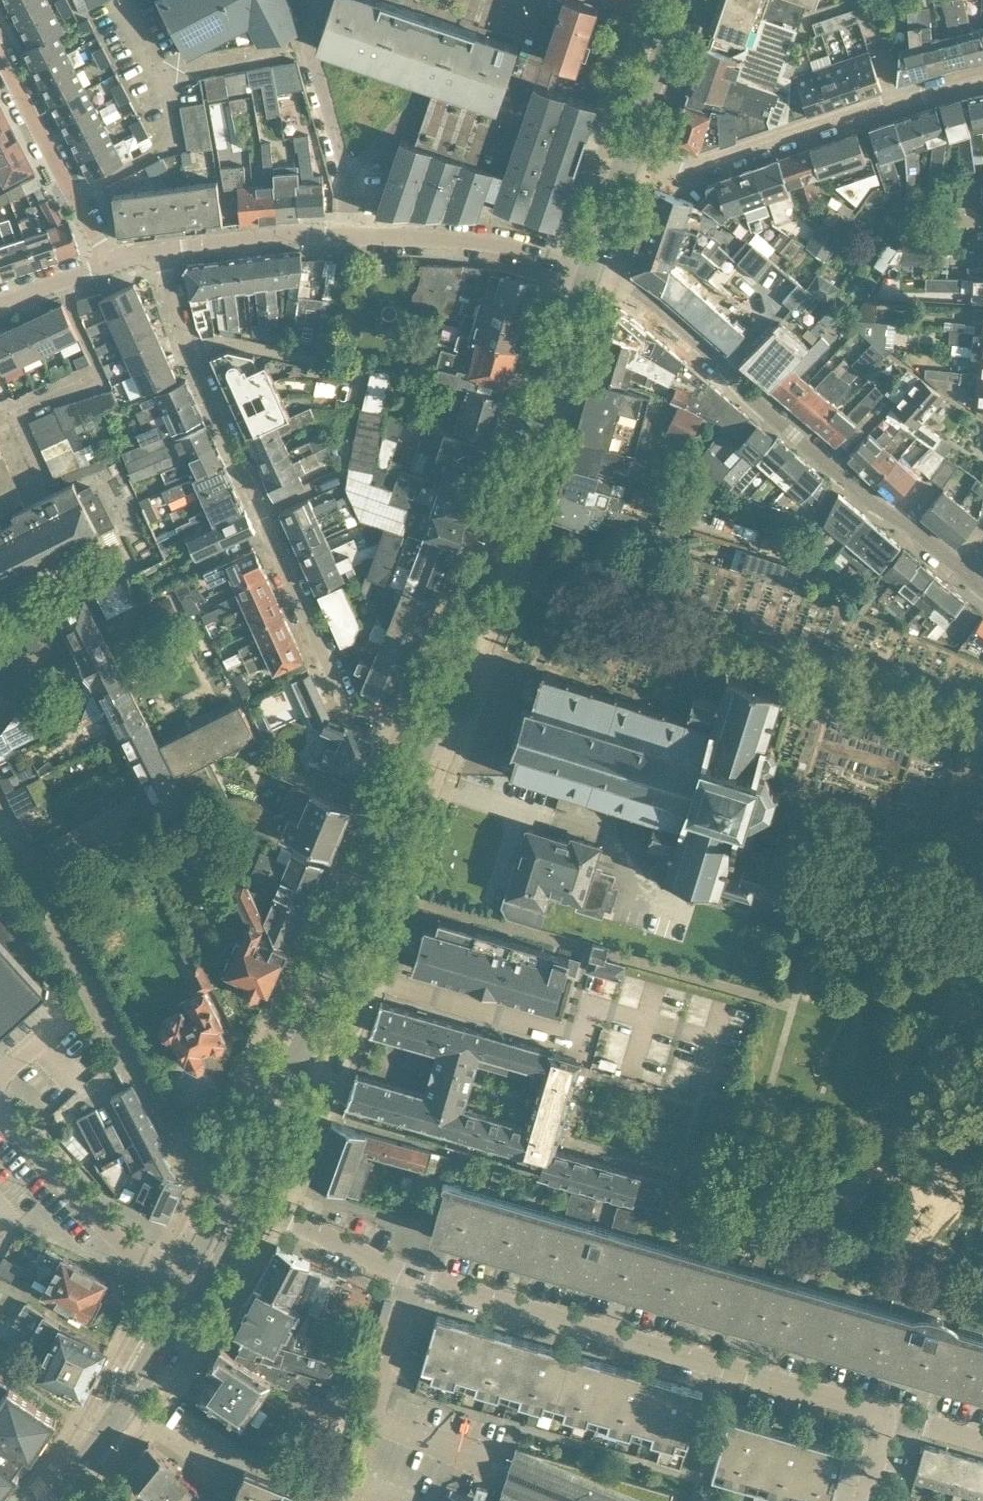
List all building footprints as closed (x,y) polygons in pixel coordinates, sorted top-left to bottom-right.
[(11,11),(32,0),(6,0),(11,11)] [(21,29),(54,12),(48,0),(32,0),(11,11),(21,29)] [(55,0),(60,9),(70,4),(68,0),(56,0),(55,0)] [(187,55),(189,54),(250,23),(259,41),(259,42),(263,41),(283,37),(289,34),(291,33),(303,27),(301,22),(298,18),(296,13),(293,8),(291,3),(289,0),(159,0),(187,55)] [(407,77),(428,15),(382,0),(333,0),(317,47),(407,77)] [(548,3),(561,7),(543,58),(576,69),(597,6),(578,0),(549,0),(548,3)] [(719,3),(763,19),(797,31),(807,4),(796,0),(720,0),(719,3)] [(982,60),(982,46),(979,28),(970,31),(963,0),(957,0),(958,1),(953,3),(968,63),(982,60)] [(940,38),(947,68),(968,63),(953,3),(949,4),(948,2),(944,2),(951,35),(940,38)] [(797,31),(763,19),(719,3),(710,30),(716,32),(714,38),(745,48),(786,62),(797,31)] [(64,18),(74,13),(70,4),(60,9),(64,18)] [(929,7),(919,8),(922,43),(928,73),(947,68),(940,38),(932,40),(929,7)] [(840,27),(859,20),(855,8),(833,16),(836,28),(840,27)] [(900,48),(896,84),(913,78),(928,73),(922,43),(919,8),(908,9),(909,25),(907,25),(905,28),(905,36),(908,38),(910,38),(910,45),(900,48)] [(54,12),(21,29),(30,47),(63,30),(54,12)] [(518,46),(428,15),(407,77),(434,87),(415,143),(401,138),(376,213),(477,216),(485,192),(497,196),(494,206),(556,226),(597,105),(535,84),(525,112),(513,108),(508,75),(518,46)] [(833,16),(822,19),(826,32),(836,28),(833,16)] [(83,32),(93,27),(88,18),(80,23),(78,23),(83,32)] [(818,34),(826,32),(822,19),(814,22),(818,34)] [(63,30),(30,47),(24,50),(33,69),(67,52),(58,34),(64,31),(63,30)] [(93,51),(97,59),(107,54),(103,46),(93,51)] [(700,57),(698,63),(749,81),(780,92),(775,104),(772,103),(764,129),(789,120),(790,106),(791,79),(782,76),(782,74),(786,62),(745,48),(730,56),(704,47),(703,49),(703,48),(700,57)] [(869,51),(849,58),(862,95),(882,89),(869,51)] [(33,69),(43,87),(76,70),(67,52),(33,69)] [(112,63),(107,54),(97,59),(102,68),(112,63)] [(844,102),(862,95),(849,58),(832,64),(844,102)] [(271,65),(274,76),(275,76),(278,88),(278,92),(305,87),(300,69),(298,60),(271,65)] [(736,138),(764,129),(772,103),(775,104),(780,92),(749,81),(698,63),(697,65),(697,64),(696,66),(697,66),(695,73),(694,73),(694,75),(692,81),(691,81),(691,83),(689,90),(688,90),(688,92),(685,102),(711,111),(712,107),(736,115),(736,138)] [(832,64),(813,70),(825,108),(844,102),(832,64)] [(271,65),(260,67),(264,90),(278,88),(275,76),(274,76),(271,65)] [(248,69),(226,73),(230,94),(247,91),(245,81),(250,80),(248,69)] [(76,70),(43,87),(52,106),(85,88),(76,70)] [(806,115),(825,108),(813,70),(792,77),(782,74),(782,76),(791,79),(790,106),(802,102),(806,115)] [(226,73),(204,77),(208,98),(230,94),(226,73)] [(111,87),(116,96),(126,91),(121,82),(111,87)] [(52,106),(62,124),(95,107),(85,88),(52,106)] [(130,99),(126,91),(116,96),(120,105),(130,99)] [(968,97),(974,130),(982,129),(982,95),(968,97)] [(961,99),(941,105),(950,138),(959,135),(963,171),(976,168),(975,161),(973,153),(970,132),(961,99)] [(180,106),(182,120),(207,115),(204,102),(186,105),(180,106)] [(683,107),(671,143),(697,152),(711,111),(685,102),(684,103),(683,106),(683,107)] [(789,120),(806,115),(802,102),(790,106),(789,120)] [(936,106),(915,113),(927,145),(935,143),(931,174),(942,175),(942,173),(946,138),(936,106)] [(62,124),(71,142),(104,125),(95,107),(62,124)] [(712,107),(711,111),(697,152),(736,138),(736,115),(712,107)] [(901,118),(894,120),(906,152),(908,182),(918,182),(917,148),(927,145),(915,113),(912,114),(901,118)] [(182,120),(185,134),(209,129),(207,115),(182,120)] [(130,124),(135,133),(145,128),(140,119),(130,124)] [(906,152),(894,120),(870,129),(880,160),(876,161),(887,190),(888,193),(901,189),(901,187),(899,175),(893,155),(906,152)] [(0,125),(0,145),(15,137),(7,122),(0,125)] [(71,142),(81,161),(124,138),(114,143),(104,125),(71,142)] [(149,136),(145,128),(135,133),(139,141),(149,136)] [(212,148),(209,129),(185,134),(187,147),(194,146),(195,151),(212,148)] [(857,133),(809,149),(819,177),(867,160),(857,133)] [(309,136),(295,138),(296,164),(297,167),(298,183),(297,183),(299,219),(299,218),(299,212),(326,211),(324,175),(314,175),(309,136)] [(15,137),(0,145),(0,164),(23,152),(15,137)] [(124,138),(81,161),(90,179),(134,157),(124,138)] [(265,186),(253,187),(254,204),(258,203),(260,221),(277,220),(276,185),(274,168),(272,143),(262,144),(264,169),(265,186)] [(819,177),(809,149),(794,154),(810,203),(820,200),(813,179),(819,177)] [(191,151),(181,152),(182,163),(192,162),(191,151)] [(23,152),(0,164),(0,181),(1,184),(31,168),(23,152)] [(973,153),(975,161),(982,161),(982,153),(973,153)] [(794,154),(778,160),(788,187),(795,184),(802,206),(810,203),(794,154)] [(163,157),(154,162),(159,172),(168,167),(163,157)] [(789,191),(788,187),(778,160),(754,168),(765,200),(769,198),(777,220),(790,216),(787,206),(794,204),(789,191)] [(159,172),(154,162),(145,166),(151,176),(159,172)] [(288,165),(274,166),(276,185),(277,220),(299,219),(297,183),(298,183),(297,167),(296,164),(288,165)] [(238,188),(241,223),(260,221),(258,203),(254,204),(253,187),(246,188),(245,165),(221,167),(224,189),(238,188)] [(770,214),(765,200),(754,168),(731,176),(750,229),(765,224),(762,216),(770,214)] [(850,183),(835,188),(845,196),(858,205),(860,202),(871,187),(872,185),(880,183),(877,174),(850,183)] [(35,176),(20,186),(25,195),(40,186),(35,176)] [(744,237),(750,229),(731,176),(708,184),(707,185),(706,185),(706,186),(706,187),(706,188),(706,189),(709,198),(702,205),(707,208),(719,216),(728,223),(744,237)] [(217,181),(165,188),(171,232),(223,225),(217,181)] [(20,186),(6,193),(9,202),(25,195),(20,186)] [(165,188),(113,194),(113,196),(119,239),(171,232),(165,188)] [(655,189),(647,211),(714,236),(719,241),(726,233),(722,229),(716,227),(719,216),(707,208),(702,205),(655,189)] [(889,198),(888,193),(887,190),(873,190),(867,198),(863,204),(868,207),(889,198)] [(9,202),(6,193),(0,196),(0,206),(9,202)] [(55,245),(60,257),(78,251),(68,220),(62,222),(49,198),(47,199),(38,204),(50,226),(37,230),(40,239),(44,238),(45,243),(56,239),(58,244),(55,245)] [(950,224),(956,224),(982,224),(982,199),(982,213),(968,213),(968,206),(960,206),(950,224)] [(842,200),(835,210),(840,212),(847,217),(852,210),(853,207),(842,200)] [(15,220),(21,237),(22,236),(32,267),(60,257),(55,245),(58,244),(56,239),(45,243),(44,238),(40,239),(37,230),(30,206),(23,209),(25,217),(15,220)] [(647,211),(637,243),(674,258),(692,264),(708,278),(728,254),(738,262),(740,259),(735,254),(719,241),(714,236),(647,211)] [(823,218),(819,224),(830,231),(842,238),(850,225),(847,223),(850,219),(847,217),(840,212),(832,224),(823,218)] [(16,272),(32,267),(22,236),(21,237),(14,239),(8,221),(0,223),(0,231),(4,243),(6,242),(16,272)] [(955,224),(955,233),(968,233),(967,241),(982,241),(982,224),(955,224)] [(910,228),(896,250),(902,250),(933,250),(937,242),(910,228)] [(780,229),(770,243),(780,250),(791,260),(802,244),(780,229)] [(16,272),(6,242),(4,243),(0,231),(0,278),(16,272)] [(830,231),(817,252),(828,260),(842,238),(830,231)] [(637,243),(629,265),(632,274),(640,280),(662,294),(727,351),(728,351),(745,332),(671,268),(674,258),(637,243)] [(743,244),(735,254),(740,259),(749,249),(743,244)] [(740,259),(738,262),(758,280),(774,263),(752,245),(749,249),(740,259)] [(886,245),(874,266),(883,272),(896,250),(886,245)] [(296,314),(299,295),(303,267),(302,260),(301,249),(279,252),(282,286),(289,285),(286,314),(296,314)] [(933,250),(902,250),(902,264),(933,263),(933,250)] [(262,255),(268,318),(270,338),(281,340),(281,332),(281,326),(280,326),(279,314),(281,314),(278,286),(282,286),(279,252),(262,255)] [(262,255),(240,257),(245,290),(255,289),(259,320),(260,323),(258,323),(252,324),(253,334),(270,338),(268,318),(262,255)] [(240,257),(221,260),(229,327),(229,330),(235,331),(239,332),(238,324),(233,291),(245,290),(240,257)] [(221,260),(202,262),(209,295),(215,294),(219,327),(229,327),(221,260)] [(375,261),(375,273),(388,273),(388,262),(375,261)] [(210,307),(209,295),(202,262),(187,264),(184,270),(198,327),(201,328),(208,327),(205,307),(210,307)] [(445,264),(421,263),(419,271),(422,271),(417,288),(416,291),(414,293),(413,295),(414,298),(415,301),(417,303),(421,303),(424,302),(441,307),(440,313),(455,318),(457,312),(463,314),(458,330),(453,346),(459,348),(475,353),(479,337),(519,349),(520,349),(532,312),(483,297),(456,290),(464,264),(445,264)] [(495,268),(464,264),(456,290),(483,297),(532,312),(540,285),(516,278),(518,273),(503,269),(495,268)] [(967,278),(982,279),(982,266),(967,266),(967,278)] [(819,270),(807,288),(829,303),(841,285),(819,270)] [(949,289),(972,290),(972,302),(982,303),(982,279),(967,278),(950,278),(949,289)] [(102,304),(108,318),(143,303),(134,283),(103,297),(101,292),(78,299),(79,310),(81,314),(96,307),(98,300),(100,299),(102,304)] [(797,283),(782,300),(783,301),(784,301),(793,309),(795,305),(802,311),(814,297),(797,283)] [(299,295),(296,314),(293,334),(292,347),(316,350),(323,299),(299,295)] [(315,351),(315,354),(330,357),(340,301),(323,299),(316,350),(315,351)] [(876,322),(878,302),(866,301),(854,320),(876,322)] [(78,337),(63,303),(44,312),(60,346),(78,337)] [(151,321),(143,303),(108,318),(117,337),(151,321)] [(616,303),(607,332),(641,343),(640,348),(704,386),(708,389),(710,383),(616,303)] [(830,307),(820,318),(829,326),(839,315),(830,307)] [(982,333),(982,308),(976,307),(974,323),(967,323),(954,321),(953,330),(982,333)] [(41,355),(60,346),(44,312),(26,320),(41,355)] [(23,363),(41,355),(26,320),(7,329),(23,363)] [(854,320),(850,325),(870,342),(885,354),(886,355),(894,346),(884,345),(886,323),(876,322),(854,320)] [(160,340),(151,321),(117,337),(125,356),(160,340)] [(740,362),(770,388),(807,344),(780,322),(740,362)] [(97,323),(86,328),(90,335),(101,331),(97,323)] [(23,363),(7,329),(0,332),(0,361),(2,365),(5,372),(23,363)] [(972,356),(982,357),(982,333),(953,330),(951,330),(950,343),(973,346),(972,356)] [(281,332),(281,340),(283,341),(282,346),(290,347),(291,347),(292,347),(293,334),(281,332)] [(607,332),(600,353),(634,364),(653,374),(677,385),(691,391),(701,395),(704,386),(640,348),(641,343),(607,332)] [(807,344),(770,388),(789,403),(808,381),(800,374),(829,345),(818,335),(816,334),(810,340),(807,344)] [(438,365),(434,378),(468,386),(505,396),(509,386),(508,385),(519,349),(479,337),(475,353),(459,348),(458,352),(443,348),(438,365)] [(125,356),(134,374),(168,359),(160,340),(125,356)] [(839,374),(804,415),(818,427),(837,406),(831,401),(850,380),(851,381),(859,371),(865,376),(885,354),(870,342),(851,362),(839,374)] [(212,355),(211,356),(220,377),(257,361),(254,354),(229,349),(213,356),(212,355)] [(600,353),(593,374),(629,384),(631,376),(650,385),(653,374),(634,364),(600,353)] [(926,377),(982,382),(982,357),(972,356),(971,373),(926,368),(926,377)] [(134,374),(123,379),(131,398),(177,377),(168,359),(134,374)] [(257,361),(220,377),(229,397),(273,377),(266,362),(258,365),(257,361)] [(49,372),(53,380),(71,371),(67,363),(49,372)] [(108,363),(103,365),(108,375),(113,373),(108,363)] [(396,371),(373,365),(362,408),(386,414),(396,371)] [(808,381),(789,403),(804,415),(839,374),(830,367),(814,386),(808,381)] [(906,372),(886,392),(897,402),(894,407),(886,415),(902,426),(910,431),(931,446),(935,449),(935,448),(942,438),(927,428),(920,423),(942,397),(920,379),(908,370),(906,372)] [(273,377),(229,397),(238,416),(282,396),(273,377)] [(926,377),(947,395),(948,388),(970,390),(969,393),(977,394),(976,407),(978,407),(982,408),(982,382),(926,377)] [(145,410),(138,413),(142,422),(151,418),(164,412),(195,398),(186,379),(140,400),(145,410)] [(591,380),(585,400),(646,417),(651,397),(591,380)] [(701,395),(691,391),(685,405),(703,414),(703,413),(704,414),(722,393),(710,383),(708,389),(704,386),(701,395)] [(837,406),(818,427),(837,443),(874,405),(874,404),(884,394),(873,384),(859,398),(846,414),(837,406)] [(685,405),(691,391),(677,385),(670,399),(678,402),(685,405)] [(505,396),(468,386),(456,428),(492,438),(505,396)] [(119,404),(113,389),(98,394),(105,410),(119,404)] [(733,402),(722,393),(704,414),(716,420),(733,402)] [(98,394),(83,398),(91,416),(105,410),(98,394)] [(282,396),(238,416),(247,436),(290,416),(282,396)] [(83,398),(68,402),(77,422),(91,416),(83,398)] [(204,418),(195,398),(164,412),(168,421),(134,435),(138,444),(204,418)] [(585,400),(574,439),(614,451),(626,455),(635,458),(646,417),(585,400)] [(77,422),(68,402),(54,406),(60,419),(64,428),(73,424),(77,422)] [(703,414),(685,405),(678,402),(665,430),(691,441),(703,414)] [(738,431),(750,417),(733,402),(716,420),(725,424),(738,431)] [(60,419),(54,406),(54,407),(56,410),(30,421),(34,431),(60,419)] [(311,406),(290,416),(247,436),(254,451),(284,438),(283,435),(316,420),(311,406)] [(360,409),(349,467),(373,472),(384,414),(360,409)] [(414,419),(426,422),(443,428),(446,417),(417,409),(414,419)] [(384,434),(398,439),(406,416),(388,410),(384,434)] [(181,461),(186,459),(216,445),(204,418),(138,444),(118,452),(131,481),(161,469),(181,461)] [(60,419),(34,431),(38,440),(64,429),(64,428),(60,419)] [(418,446),(483,467),(491,443),(443,428),(426,422),(418,446)] [(709,447),(688,478),(729,494),(736,482),(774,438),(756,422),(737,444),(746,452),(733,467),(724,460),(709,447)] [(73,424),(64,428),(64,429),(68,438),(73,447),(74,450),(83,446),(73,424)] [(892,437),(860,470),(874,484),(899,457),(892,451),(900,442),(910,431),(902,426),(892,437)] [(64,429),(38,440),(42,449),(68,438),(64,429)] [(849,454),(846,457),(860,470),(892,437),(886,431),(885,430),(877,439),(869,432),(849,454)] [(254,451),(264,473),(314,449),(327,443),(323,433),(289,449),(284,438),(254,451)] [(384,434),(377,466),(399,474),(401,468),(403,462),(392,458),(398,439),(384,434)] [(777,435),(774,438),(736,482),(729,494),(736,497),(746,486),(763,466),(771,473),(792,449),(777,435)] [(68,438),(42,449),(47,459),(73,447),(68,438)] [(574,439),(567,465),(597,475),(599,467),(616,473),(617,469),(645,478),(650,480),(652,474),(647,472),(650,464),(635,458),(626,455),(614,451),(574,439)] [(91,442),(83,446),(88,458),(97,454),(91,442)] [(327,443),(314,449),(319,460),(332,454),(327,443)] [(224,463),(216,445),(186,459),(181,461),(161,469),(166,481),(191,470),(194,477),(224,463)] [(91,463),(83,446),(74,450),(77,456),(81,466),(91,463)] [(418,446),(411,468),(442,479),(439,487),(474,498),(483,467),(418,446)] [(899,457),(874,484),(893,501),(897,497),(923,469),(931,478),(946,457),(935,449),(931,446),(910,468),(899,457)] [(73,447),(47,459),(51,467),(77,456),(74,450),(73,447)] [(320,462),(319,460),(314,449),(264,473),(275,497),(304,484),(298,472),(320,462)] [(771,473),(752,495),(762,499),(778,480),(786,487),(808,463),(792,449),(771,473)] [(77,456),(51,467),(55,477),(62,473),(81,466),(77,456)] [(958,465),(946,457),(931,478),(943,486),(958,465)] [(194,477),(164,489),(168,500),(199,487),(202,494),(232,481),(224,463),(194,477)] [(779,496),(772,503),(782,507),(786,502),(793,494),(801,501),(805,497),(810,491),(818,497),(821,500),(829,482),(808,463),(786,487),(779,496)] [(11,473),(7,465),(0,468),(0,478),(11,473)] [(567,465),(559,491),(621,511),(625,499),(609,494),(614,480),(597,475),(567,465)] [(349,467),(346,487),(361,520),(384,528),(379,539),(375,553),(367,574),(376,577),(387,581),(400,545),(408,525),(458,543),(464,525),(432,514),(436,503),(419,497),(414,495),(394,488),(371,480),(373,472),(349,467)] [(399,474),(394,488),(414,495),(418,483),(423,485),(419,497),(436,503),(432,514),(464,525),(473,501),(474,498),(439,487),(434,485),(424,482),(426,476),(401,468),(399,474)] [(15,483),(11,473),(0,478),(0,490),(15,483)] [(982,498),(982,482),(977,478),(972,488),(982,498)] [(176,525),(156,534),(161,546),(169,543),(187,534),(244,507),(233,483),(232,481),(202,494),(204,497),(211,513),(203,513),(201,509),(189,515),(190,518),(176,524),(176,525)] [(114,524),(99,494),(97,496),(92,486),(79,492),(73,482),(71,483),(67,485),(26,507),(16,512),(15,511),(13,512),(16,518),(9,523),(0,528),(0,582),(114,524)] [(20,492),(15,483),(0,490),(0,501),(20,492)] [(636,489),(632,504),(664,514),(661,522),(688,530),(695,507),(636,489)] [(944,490),(922,516),(939,530),(960,504),(944,490)] [(559,491),(551,516),(589,529),(590,525),(598,528),(602,514),(610,516),(615,523),(636,529),(638,517),(621,511),(559,491)] [(810,491),(805,497),(812,504),(818,497),(810,491)] [(23,501),(20,492),(0,501),(0,517),(5,514),(23,501)] [(839,493),(826,521),(847,538),(865,515),(839,493)] [(140,500),(150,522),(158,518),(148,496),(140,500)] [(309,498),(281,510),(289,529),(339,507),(335,496),(313,506),(309,498)] [(350,502),(341,506),(346,518),(350,525),(357,522),(359,521),(350,502)] [(977,518),(960,504),(939,530),(955,544),(977,518)] [(300,552),(328,538),(327,536),(324,528),(346,518),(341,506),(339,507),(289,529),(300,552)] [(255,531),(244,507),(187,534),(197,558),(255,531)] [(9,523),(5,514),(0,517),(0,528),(9,523)] [(716,514),(713,525),(731,530),(734,520),(716,514)] [(901,545),(865,515),(838,549),(873,578),(901,545)] [(369,543),(374,542),(374,529),(360,524),(369,543)] [(408,525),(400,545),(450,565),(458,543),(408,525)] [(308,570),(360,547),(355,536),(332,546),(328,538),(300,552),(308,570)] [(369,543),(360,547),(308,570),(317,591),(346,577),(342,567),(363,558),(375,553),(379,539),(374,542),(369,543)] [(387,581),(405,588),(437,600),(450,565),(400,545),(387,581)] [(234,580),(236,584),(264,571),(263,568),(263,567),(257,554),(254,547),(205,569),(210,581),(230,572),(234,580)] [(891,597),(921,562),(904,548),(891,563),(885,573),(893,581),(885,591),(879,598),(886,604),(891,597)] [(803,566),(787,561),(748,549),(742,571),(780,583),(793,587),(796,581),(803,566)] [(935,574),(921,562),(891,597),(906,609),(915,599),(935,574)] [(221,605),(202,613),(206,622),(214,619),(225,614),(274,592),(264,571),(236,584),(239,592),(219,601),(221,605)] [(368,599),(376,577),(367,574),(361,588),(368,599)] [(915,616),(902,630),(912,634),(922,622),(952,588),(935,574),(915,599),(923,606),(915,616)] [(139,603),(126,578),(95,594),(108,620),(139,603)] [(181,599),(192,593),(190,589),(185,579),(174,585),(181,599)] [(808,585),(796,581),(793,587),(805,591),(808,585)] [(319,594),(341,645),(355,639),(361,622),(353,604),(343,583),(319,594)] [(190,589),(192,593),(196,601),(205,596),(196,586),(190,589)] [(863,593),(871,598),(875,593),(867,587),(863,593)] [(420,640),(437,600),(405,588),(388,627),(420,640)] [(922,622),(912,634),(919,637),(936,618),(946,625),(952,618),(966,629),(980,612),(952,588),(922,622)] [(283,612),(274,592),(225,614),(231,626),(251,617),(255,625),(283,612)] [(871,598),(863,593),(853,607),(861,613),(871,598)] [(386,614),(376,596),(368,600),(379,618),(386,614)] [(57,612),(75,648),(103,633),(85,598),(57,612)] [(167,599),(143,610),(152,627),(175,616),(167,599)] [(260,636),(239,645),(241,649),(245,658),(294,636),(284,616),(283,612),(255,625),(256,628),(260,636)] [(969,636),(972,638),(982,646),(982,614),(969,636)] [(214,619),(206,622),(212,635),(220,631),(214,619)] [(365,645),(377,650),(394,657),(395,654),(412,660),(420,640),(388,627),(375,622),(370,634),(365,645)] [(91,694),(125,677),(103,633),(75,648),(80,658),(79,658),(91,681),(78,687),(88,707),(91,694)] [(304,658),(294,636),(245,658),(251,670),(271,661),(275,671),(304,658)] [(0,651),(14,686),(31,679),(18,644),(0,651)] [(241,649),(224,657),(228,666),(233,664),(245,658),(241,649)] [(394,702),(412,660),(395,654),(394,657),(377,650),(371,664),(360,659),(355,670),(368,675),(362,688),(394,702)] [(16,692),(0,658),(0,699),(16,692)] [(778,794),(784,792),(784,790),(777,790),(767,771),(774,768),(776,770),(778,769),(777,765),(779,758),(781,758),(779,755),(776,756),(769,749),(771,744),(765,742),(772,721),(778,723),(780,718),(773,716),(780,696),(788,691),(786,688),(779,692),(733,677),(728,669),(724,670),(729,680),(722,702),(697,695),(694,688),(691,691),(694,697),(687,720),(665,713),(666,711),(663,710),(663,712),(640,705),(640,704),(638,703),(638,705),(617,698),(618,696),(615,695),(615,697),(592,690),(593,689),(591,688),(590,689),(541,673),(540,678),(534,676),(524,681),(522,687),(527,697),(533,699),(532,701),(525,699),(521,712),(516,710),(511,728),(516,729),(511,742),(519,745),(518,747),(512,746),(503,750),(501,756),(506,766),(512,768),(510,772),(512,773),(511,775),(513,776),(514,773),(536,780),(536,783),(538,784),(539,781),(560,788),(560,790),(562,791),(562,789),(584,796),(584,798),(586,799),(587,796),(608,803),(607,805),(609,806),(610,804),(633,811),(632,813),(635,813),(635,811),(656,818),(648,842),(642,846),(644,848),(650,846),(674,852),(667,874),(659,879),(660,882),(669,878),(715,894),(720,902),(724,899),(719,892),(722,882),(774,898),(784,866),(763,860),(766,851),(741,844),(752,840),(754,841),(757,838),(754,837),(756,830),(758,829),(758,826),(754,828),(750,819),(771,812),(776,816),(778,813),(773,808),(778,794)] [(238,673),(233,675),(237,683),(246,679),(242,671),(238,673)] [(310,673),(292,681),(295,688),(295,687),(307,713),(312,710),(310,704),(322,698),(310,673)] [(706,673),(693,680),(698,690),(711,683),(706,673)] [(108,713),(119,736),(148,721),(125,677),(91,694),(88,707),(83,721),(85,725),(108,713)] [(708,685),(702,689),(705,695),(712,691),(708,685)] [(360,776),(360,775),(363,776),(375,748),(372,747),(375,740),(375,741),(376,739),(373,738),(374,736),(331,718),(322,698),(310,704),(312,710),(316,718),(325,722),(321,731),(332,735),(328,746),(323,748),(320,755),(322,759),(319,766),(326,769),(326,766),(337,771),(338,769),(344,772),(345,769),(347,770),(348,770),(349,774),(355,777),(359,775),(360,776)] [(239,703),(159,743),(175,776),(213,757),(222,753),(235,753),(243,742),(255,736),(239,703)] [(9,739),(12,747),(34,737),(20,709),(2,732),(0,733),(0,743),(9,739)] [(146,789),(137,794),(153,826),(191,807),(175,776),(159,743),(148,721),(119,736),(146,789)] [(231,795),(213,757),(175,776),(191,807),(208,799),(212,809),(280,844),(285,834),(280,832),(288,814),(278,816),(275,813),(272,809),(269,806),(265,804),(261,801),(257,799),(253,798),(249,797),(244,796),(240,795),(235,795),(231,795)] [(14,773),(8,775),(15,788),(27,782),(40,775),(37,769),(34,763),(21,769),(14,773)] [(15,788),(6,792),(17,815),(38,804),(27,782),(15,788)] [(330,855),(351,806),(349,805),(302,785),(290,786),(282,806),(288,814),(280,832),(285,834),(330,855)] [(52,851),(39,857),(47,873),(50,878),(153,826),(137,794),(47,841),(52,851)] [(206,801),(192,809),(189,818),(200,821),(203,813),(210,809),(206,801)] [(627,816),(621,837),(641,843),(648,822),(627,816)] [(571,841),(528,828),(504,905),(509,914),(539,923),(549,890),(581,900),(579,906),(601,913),(604,905),(610,907),(616,887),(610,885),(613,874),(599,870),(600,867),(593,865),(600,844),(573,836),(571,841)] [(241,857),(258,864),(300,882),(298,888),(313,895),(326,864),(295,850),(294,852),(283,847),(278,860),(246,846),(241,857)] [(659,861),(651,867),(658,876),(666,869),(659,861)] [(306,910),(313,895),(298,888),(300,882),(258,864),(254,874),(280,886),(275,897),(278,898),(306,910)] [(284,959),(288,949),(274,942),(265,924),(245,881),(231,888),(248,924),(241,940),(239,939),(238,941),(236,942),(232,952),(233,954),(231,957),(229,958),(225,967),(226,971),(225,973),(226,973),(225,974),(246,982),(243,988),(245,995),(247,996),(250,998),(259,994),(261,989),(268,992),(283,959),(284,959)] [(278,898),(265,924),(274,942),(288,949),(306,910),(278,898)] [(49,988),(48,987),(0,899),(0,1033),(49,988)] [(436,929),(425,926),(412,967),(554,1009),(555,1007),(554,1007),(565,971),(575,974),(579,961),(569,958),(569,957),(477,930),(477,931),(439,919),(436,929)] [(606,955),(608,948),(608,947),(609,946),(593,943),(591,951),(590,955),(590,957),(586,969),(621,979),(623,971),(625,965),(605,959),(606,955)] [(195,983),(208,976),(200,961),(189,967),(196,981),(195,982),(195,983)] [(187,1059),(189,1063),(199,1068),(204,1066),(205,1055),(203,1051),(212,1046),(212,1047),(218,1049),(223,1046),(225,1041),(224,1040),(226,1039),(219,1026),(223,1024),(206,990),(206,989),(194,995),(192,995),(193,996),(179,1003),(182,1009),(163,1018),(164,1020),(161,1028),(165,1035),(173,1037),(173,1039),(174,1038),(185,1060),(187,1059)] [(579,1063),(578,1060),(575,1058),(570,1057),(561,1054),(426,1015),(427,1011),(418,1008),(417,1012),(381,1001),(371,1031),(438,1050),(426,1093),(357,1073),(343,1115),(345,1116),(345,1115),(698,1217),(712,1169),(691,1163),(681,1197),(663,1192),(666,1182),(554,1149),(579,1065),(579,1063)] [(95,1109),(77,1119),(103,1167),(100,1168),(99,1169),(116,1190),(117,1190),(116,1189),(117,1188),(120,1189),(118,1194),(134,1201),(167,1219),(181,1188),(184,1182),(177,1179),(164,1154),(167,1152),(132,1085),(127,1088),(112,1095),(135,1139),(123,1145),(111,1123),(105,1126),(95,1109)] [(428,1168),(432,1151),(366,1133),(332,1121),(311,1180),(358,1197),(372,1159),(364,1156),(366,1151),(428,1168)] [(493,1168),(490,1176),(500,1179),(502,1171),(493,1168)] [(434,1223),(430,1237),(982,1396),(982,1335),(958,1328),(946,1325),(946,1324),(943,1320),(938,1317),(932,1316),(926,1318),(926,1319),(914,1315),(773,1275),(752,1269),(447,1180),(434,1223)] [(590,1221),(596,1198),(572,1191),(565,1214),(590,1221)] [(636,1234),(642,1212),(618,1205),(612,1227),(636,1234)] [(702,1231),(700,1234),(700,1238),(703,1240),(707,1240),(710,1237),(710,1233),(706,1230),(702,1231)] [(726,1238),(724,1246),(731,1248),(733,1240),(726,1238)] [(310,1262),(278,1245),(258,1283),(308,1310),(309,1311),(309,1310),(319,1315),(323,1316),(336,1276),(308,1267),(310,1262)] [(95,1320),(107,1299),(98,1294),(106,1279),(48,1248),(41,1260),(56,1269),(44,1291),(50,1295),(50,1296),(57,1300),(58,1299),(73,1308),(80,1312),(95,1320)] [(812,1250),(809,1261),(817,1263),(820,1252),(812,1250)] [(0,1263),(0,1273),(17,1282),(25,1268),(4,1257),(0,1263)] [(308,1310),(258,1283),(257,1284),(256,1284),(248,1300),(247,1299),(240,1312),(242,1312),(233,1329),(234,1329),(233,1330),(244,1335),(238,1348),(239,1348),(237,1351),(317,1375),(335,1380),(340,1362),(305,1352),(306,1349),(294,1346),(297,1335),(290,1331),(293,1324),(300,1327),(308,1310)] [(891,1307),(915,1314),(921,1292),(897,1285),(891,1307)] [(982,1298),(982,1297),(979,1296),(979,1298),(971,1295),(972,1294),(969,1293),(968,1295),(967,1295),(958,1327),(982,1334),(982,1299),(982,1298)] [(84,1395),(108,1347),(107,1347),(61,1325),(27,1303),(15,1322),(51,1345),(46,1354),(47,1355),(39,1371),(38,1373),(65,1386),(64,1389),(77,1395),(79,1393),(84,1395)] [(415,1391),(440,1398),(444,1381),(464,1387),(482,1327),(437,1314),(415,1391)] [(526,1340),(482,1327),(464,1387),(509,1400),(526,1340)] [(526,1340),(509,1400),(553,1413),(570,1353),(526,1340)] [(317,1375),(237,1351),(235,1355),(222,1346),(209,1364),(217,1370),(200,1395),(259,1434),(264,1428),(269,1431),(279,1416),(275,1414),(281,1405),(263,1393),(274,1376),(290,1387),(297,1378),(310,1387),(317,1375)] [(614,1365),(570,1353),(553,1413),(597,1425),(614,1365)] [(614,1365),(597,1425),(641,1438),(659,1378),(614,1365)] [(356,1384),(366,1387),(369,1379),(358,1376),(356,1384)] [(703,1391),(659,1378),(641,1438),(662,1444),(657,1460),(681,1467),(703,1391)] [(31,1458),(57,1419),(10,1388),(2,1382),(0,1381),(0,1498),(19,1475),(20,1474),(15,1470),(27,1455),(31,1458)] [(529,1411),(526,1423),(536,1426),(539,1414),(529,1411)] [(759,1490),(776,1430),(729,1416),(712,1476),(759,1490)] [(776,1430),(759,1490),(797,1500),(806,1500),(822,1443),(776,1430)] [(124,1472),(133,1479),(135,1481),(160,1500),(210,1500),(197,1490),(198,1488),(181,1474),(182,1471),(176,1466),(177,1465),(149,1442),(147,1444),(148,1444),(142,1451),(141,1451),(140,1453),(136,1458),(134,1460),(135,1460),(126,1471),(126,1470),(124,1472)] [(846,1450),(822,1443),(806,1500),(831,1500),(846,1450)] [(914,1480),(934,1486),(945,1449),(925,1444),(914,1480)] [(517,1446),(510,1467),(505,1482),(498,1500),(671,1500),(674,1491),(517,1446)] [(965,1455),(945,1449),(934,1486),(954,1492),(965,1455)] [(965,1455),(954,1492),(974,1497),(982,1466),(982,1460),(965,1455)] [(974,1497),(982,1500),(982,1466),(974,1497)] [(244,1470),(243,1472),(244,1473),(237,1489),(237,1488),(236,1491),(237,1491),(235,1497),(233,1496),(232,1499),(233,1499),(232,1500),(320,1500),(244,1470)] [(448,1490),(444,1500),(481,1500),(448,1490)]
